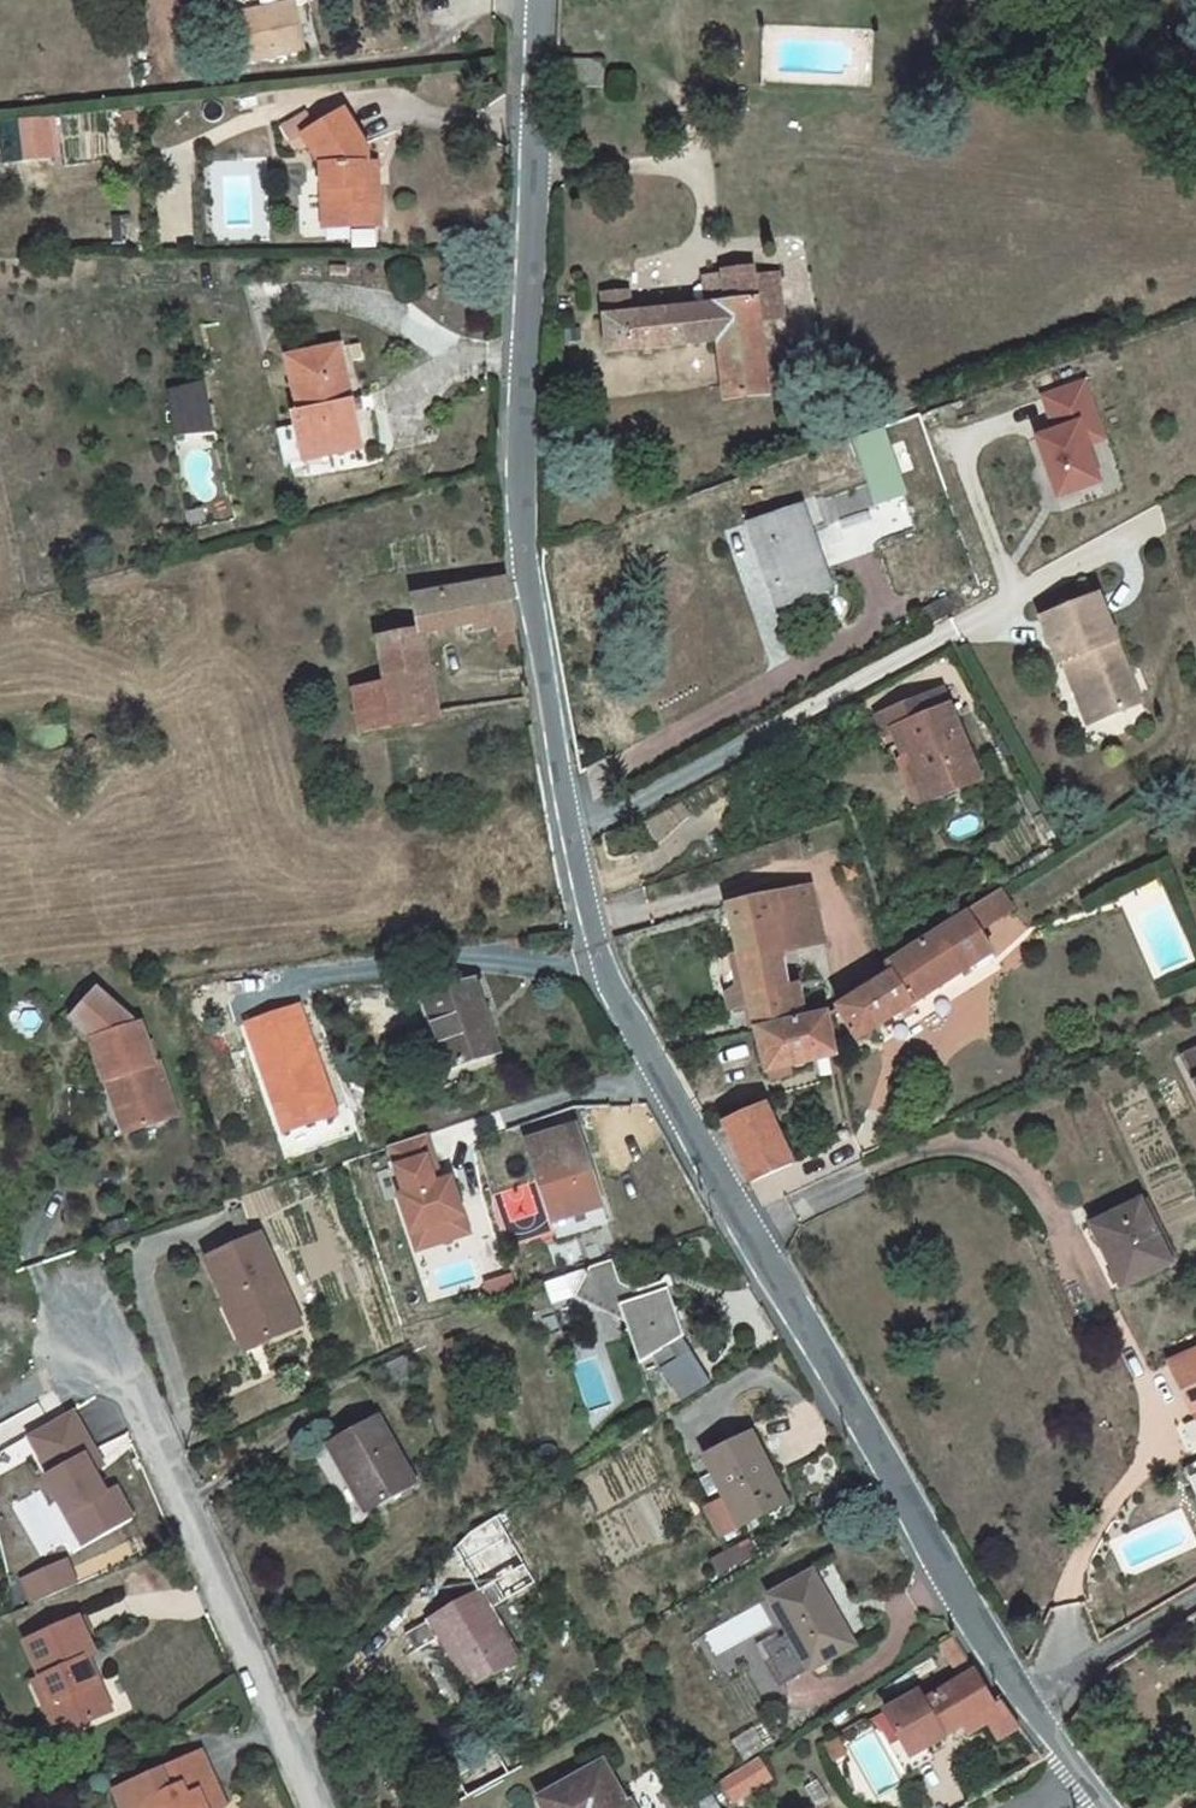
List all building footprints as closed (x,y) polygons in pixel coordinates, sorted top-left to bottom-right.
[(302,50),(293,6),(232,20),(241,63),(302,50)] [(603,63),(556,62),(555,88),(580,89),(580,87),(602,87),(603,63)] [(351,217),(352,227),(379,225),(377,188),(365,189),(364,166),(367,166),(366,148),(343,111),(303,136),(321,166),(323,218),(351,217)] [(54,119),(33,121),(33,133),(34,140),(54,138),(54,119)] [(33,121),(17,122),(19,134),(33,133),(33,121)] [(377,188),(376,165),(367,166),(364,166),(365,189),(377,188)] [(351,217),(323,218),(324,228),(352,227),(351,217)] [(628,291),(602,294),(604,318),(608,353),(719,342),(725,402),(768,397),(759,321),(783,318),(778,274),(754,277),(753,268),(722,272),(723,275),(726,305),(706,306),(634,315),(634,305),(629,305),(628,291)] [(723,275),(703,277),(706,306),(726,305),(723,275)] [(353,412),(338,348),(288,359),(299,413),(293,414),(302,453),(327,447),(328,455),(361,448),(353,412)] [(1083,423),(1100,416),(1085,378),(1039,395),(1053,433),(1034,440),(1058,505),(1107,488),(1083,423)] [(173,436),(213,432),(204,385),(166,391),(173,436)] [(351,402),(353,412),(365,409),(363,399),(351,402)] [(875,411),(847,421),(853,438),(881,429),(875,411)] [(853,438),(852,439),(874,504),(903,494),(881,429),(853,438)] [(327,447),(302,453),(304,461),(328,455),(327,447)] [(799,508),(752,525),(781,606),(828,589),(821,570),(807,531),(825,525),(815,495),(797,502),(799,508)] [(827,568),(821,570),(828,589),(834,587),(827,568)] [(507,580),(413,597),(419,630),(420,633),(421,633),(476,623),(493,620),(494,629),(495,632),(497,632),(511,629),(516,628),(507,580)] [(1099,598),(1040,620),(1059,666),(1063,664),(1072,660),(1097,721),(1132,707),(1116,665),(1124,661),(1099,598)] [(493,620),(476,623),(478,632),(494,629),(493,620)] [(497,632),(500,650),(515,648),(511,629),(497,632)] [(427,665),(421,633),(420,633),(419,630),(378,638),(384,673),(427,665)] [(1072,660),(1063,664),(1087,725),(1097,721),(1072,660)] [(1124,661),(1116,665),(1132,707),(1141,704),(1124,661)] [(392,728),(438,719),(427,665),(384,673),(386,686),(353,693),(361,734),(392,728)] [(943,691),(915,702),(922,719),(949,708),(943,691)] [(915,702),(880,717),(887,735),(902,728),(916,761),(931,798),(932,800),(980,781),(949,708),(922,719),(915,702)] [(85,749),(86,749),(90,751),(94,751),(95,749),(97,748),(97,746),(97,745),(96,742),(94,741),(93,740),(91,739),(89,739),(86,741),(85,743),(84,745),(85,747),(85,749)] [(916,761),(903,766),(918,803),(931,798),(916,761)] [(856,866),(845,868),(848,881),(860,878),(856,866)] [(810,887),(728,905),(740,956),(751,1005),(757,1031),(803,1020),(803,1018),(797,984),(805,983),(803,974),(786,977),(781,954),(781,951),(779,951),(772,924),(817,914),(810,887)] [(891,975),(837,1008),(857,1041),(992,953),(978,931),(1013,910),(1000,891),(967,913),(968,914),(887,967),(885,967),(891,975)] [(817,914),(772,924),(779,951),(781,951),(781,954),(824,946),(817,914)] [(740,956),(719,961),(731,1011),(751,1005),(740,956)] [(498,1054),(473,981),(425,998),(450,1070),(498,1054)] [(59,1017),(58,1003),(40,1004),(40,1018),(59,1017)] [(803,1020),(757,1031),(767,1073),(770,1072),(771,1079),(790,1074),(789,1068),(835,1057),(837,1056),(827,1013),(803,1018),(803,1020)] [(139,1024),(91,1040),(105,1083),(107,1082),(115,1079),(134,1132),(176,1117),(158,1063),(153,1065),(139,1024)] [(1185,1053),(1195,1084),(1195,1049),(1185,1053)] [(115,1079),(107,1082),(125,1135),(134,1132),(115,1079)] [(765,1105),(723,1123),(724,1126),(751,1183),(792,1165),(765,1105)] [(525,1143),(558,1240),(609,1224),(576,1126),(525,1143)] [(416,1255),(473,1237),(455,1178),(441,1182),(426,1136),(383,1149),(416,1255)] [(491,1189),(477,1142),(463,1147),(476,1194),(491,1189)] [(463,1147),(451,1150),(455,1167),(462,1165),(471,1195),(476,1194),(463,1147)] [(1170,1265),(1140,1203),(1095,1226),(1105,1246),(1102,1247),(1122,1288),(1170,1265)] [(509,1251),(496,1215),(480,1220),(494,1256),(509,1251)] [(1095,1226),(1091,1227),(1101,1248),(1102,1247),(1105,1246),(1095,1226)] [(300,1326),(259,1236),(207,1260),(226,1305),(222,1306),(243,1352),(300,1326)] [(684,1337),(668,1289),(620,1306),(640,1365),(684,1337)] [(1172,1364),(1195,1416),(1195,1353),(1172,1364)] [(412,1375),(405,1357),(388,1365),(396,1383),(412,1375)] [(77,1409),(25,1432),(76,1544),(136,1517),(124,1489),(110,1496),(90,1453),(96,1450),(77,1409)] [(415,1485),(376,1418),(329,1446),(368,1513),(415,1485)] [(776,1475),(756,1436),(749,1439),(769,1478),(772,1477),(776,1475)] [(748,1437),(705,1458),(726,1501),(707,1510),(721,1538),(769,1513),(782,1507),(786,1505),(772,1477),(769,1478),(749,1439),(748,1437)] [(1185,1469),(1195,1493),(1195,1464),(1185,1469)] [(564,1499),(555,1486),(541,1494),(551,1508),(564,1499)] [(786,1513),(782,1507),(769,1513),(773,1520),(786,1513)] [(757,1555),(749,1540),(735,1547),(742,1563),(757,1555)] [(520,1591),(510,1574),(490,1586),(500,1603),(520,1591)] [(852,1646),(811,1575),(770,1599),(810,1670),(852,1646)] [(470,1690),(519,1661),(489,1610),(500,1603),(490,1586),(479,1592),(479,1591),(430,1621),(410,1634),(420,1651),(441,1638),(470,1690)] [(87,1659),(95,1656),(78,1619),(24,1642),(40,1679),(51,1703),(43,1706),(54,1729),(77,1718),(81,1727),(112,1713),(98,1682),(94,1684),(84,1661),(87,1659)] [(998,1742),(1020,1729),(1000,1702),(995,1705),(976,1672),(955,1638),(939,1647),(962,1681),(923,1704),(918,1695),(885,1713),(900,1741),(910,1758),(926,1749),(964,1727),(983,1716),(988,1724),(998,1742)] [(94,1684),(98,1682),(87,1659),(84,1661),(94,1684)] [(51,1703),(40,1679),(33,1682),(43,1706),(51,1703)] [(988,1724),(983,1716),(964,1727),(969,1736),(988,1724)] [(81,1727),(77,1718),(54,1729),(58,1737),(81,1727)] [(845,1757),(836,1739),(825,1745),(834,1763),(845,1757)] [(900,1741),(890,1747),(905,1774),(932,1759),(926,1749),(910,1758),(900,1741)] [(225,1805),(201,1754),(115,1792),(122,1807),(138,1807),(145,1804),(147,1807),(218,1807),(225,1805)] [(771,1779),(758,1759),(719,1783),(733,1803),(771,1779)] [(602,1764),(587,1773),(539,1800),(544,1807),(627,1807),(602,1764)] [(712,1795),(699,1802),(703,1807),(719,1807),(712,1795)]
